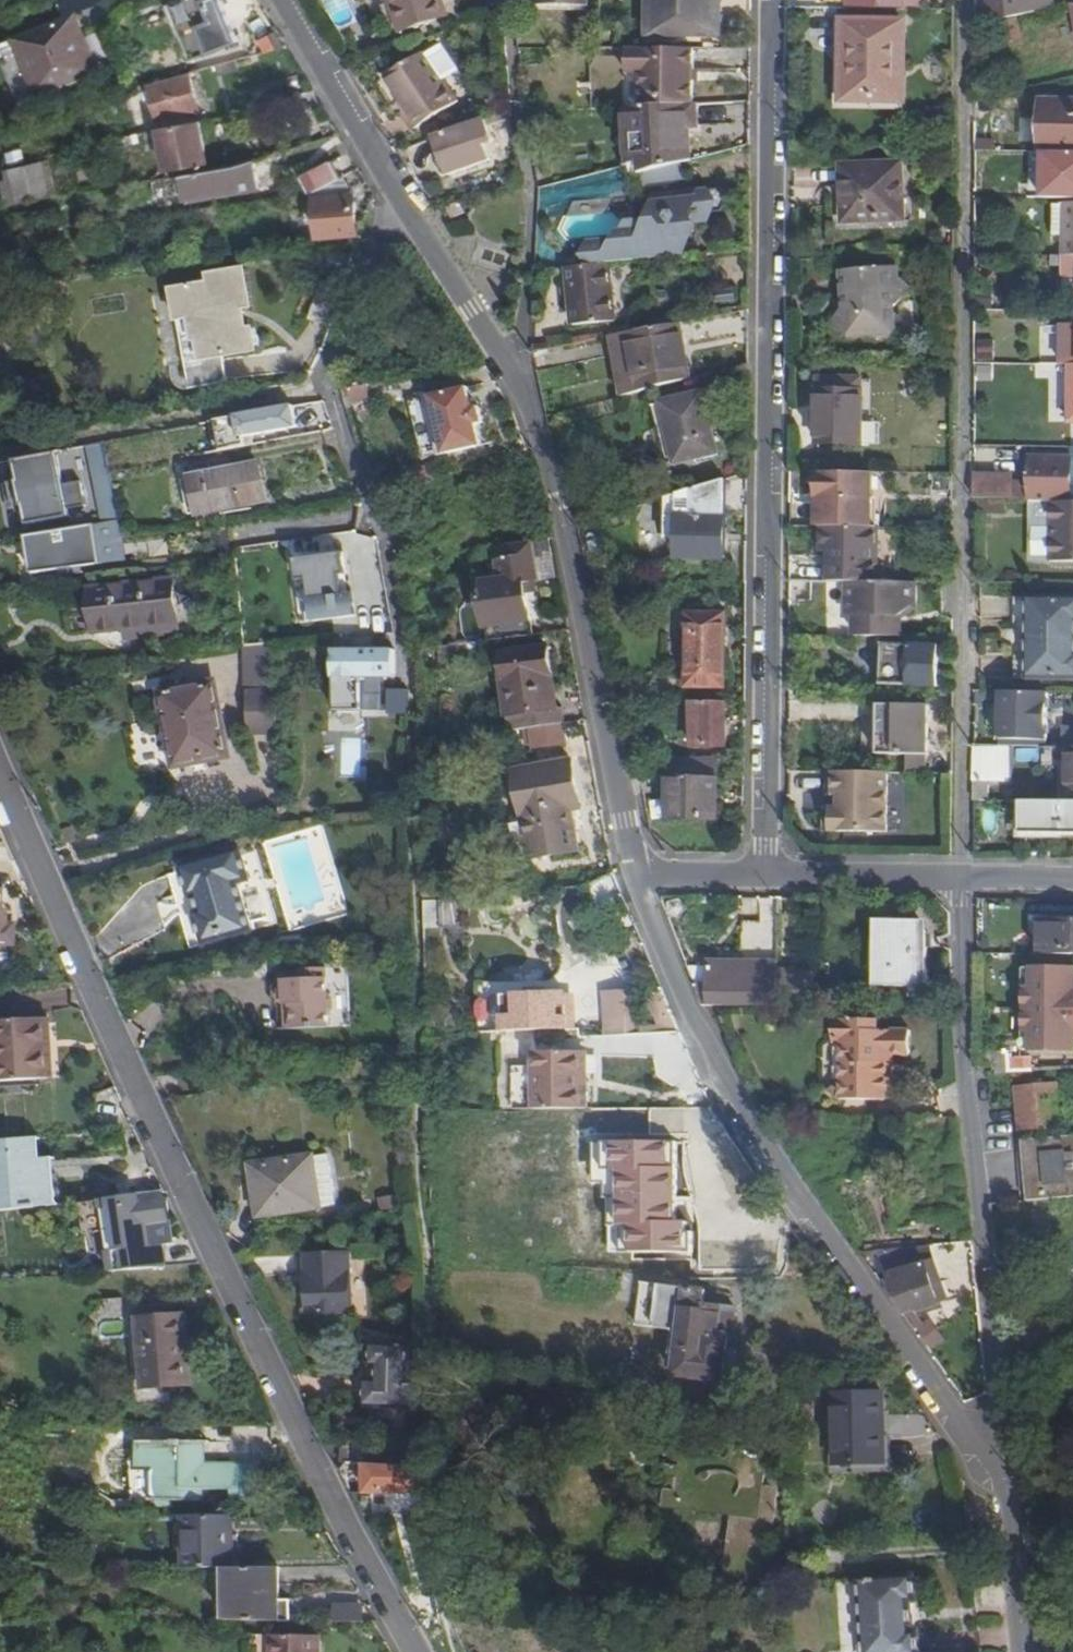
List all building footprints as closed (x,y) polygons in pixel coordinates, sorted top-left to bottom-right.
[(64,11),(91,7),(90,0),(62,0),(64,11)] [(221,0),(179,0),(168,5),(190,59),(238,41),(221,0)] [(399,32),(445,16),(440,0),(388,0),(399,32)] [(653,36),(719,36),(719,0),(653,0),(653,36)] [(846,9),(877,9),(877,0),(846,0),(846,9)] [(877,9),(921,9),(922,0),(877,0),(877,9)] [(1054,11),(1052,0),(989,0),(992,26),(998,25),(1017,20),(1054,11)] [(0,46),(0,53),(19,100),(95,70),(76,16),(0,46)] [(905,23),(845,22),(844,101),(904,101),(905,23)] [(442,82),(445,80),(459,71),(441,45),(424,56),(442,82)] [(641,107),(694,105),(694,50),(628,50),(628,73),(642,73),(641,107)] [(406,108),(403,109),(414,129),(458,102),(445,80),(442,82),(424,56),(423,54),(386,77),(406,108)] [(235,62),(216,67),(219,77),(238,71),(235,62)] [(189,74),(150,85),(160,121),(199,110),(189,74)] [(1040,103),(1039,154),(1072,155),(1072,104),(1040,103)] [(627,108),(627,166),(639,163),(641,173),(691,161),(692,128),(698,127),(699,105),(694,105),(641,107),(627,108)] [(502,126),(510,123),(509,111),(498,115),(502,126)] [(207,163),(199,123),(159,131),(168,172),(207,163)] [(336,134),(330,123),(324,126),(328,137),(336,134)] [(477,123),(436,137),(450,174),(490,160),(477,123)] [(236,168),(183,176),(187,200),(258,189),(254,162),(236,168)] [(303,178),(312,195),(316,192),(341,179),(332,162),(303,178)] [(48,164),(9,174),(15,202),(55,193),(48,164)] [(902,165),(843,167),(844,223),(903,221),(902,165)] [(353,195),(343,177),(341,179),(316,192),(321,246),(358,243),(353,195)] [(586,255),(595,266),(610,265),(683,256),(697,229),(709,229),(713,218),(724,218),(730,207),(720,196),(701,197),(699,201),(688,203),(686,207),(682,203),(658,204),(656,210),(648,211),(652,216),(648,226),(628,228),(622,242),(591,244),(586,255)] [(459,201),(445,207),(451,219),(464,214),(459,201)] [(64,210),(66,226),(82,224),(80,207),(64,210)] [(1056,238),(1065,238),(1066,208),(1066,207),(1056,207),(1056,238)] [(1052,258),(1052,265),(1065,265),(1065,278),(1072,278),(1072,258),(1065,258),(1052,258)] [(616,321),(610,265),(595,266),(569,269),(575,325),(616,321)] [(875,326),(884,335),(890,339),(895,334),(892,309),(911,289),(899,278),(898,266),(842,271),(844,294),(857,293),(858,301),(853,305),(851,302),(845,309),(831,323),(847,337),(867,336),(875,326)] [(175,287),(178,303),(250,292),(246,267),(211,272),(213,281),(175,287)] [(250,292),(178,303),(181,317),(185,317),(193,315),(200,359),(193,360),(197,386),(231,381),(226,354),(257,349),(253,326),(247,327),(244,306),(252,305),(250,292)] [(857,293),(844,294),(845,309),(851,302),(853,305),(858,301),(857,293)] [(193,315),(185,317),(193,360),(200,359),(193,315)] [(624,397),(691,380),(679,324),(613,336),(624,397)] [(875,326),(867,336),(884,335),(875,326)] [(862,381),(821,380),(819,442),(861,443),(862,381)] [(370,401),(368,386),(348,390),(351,404),(370,401)] [(422,400),(406,404),(420,462),(436,459),(478,449),(474,427),(480,426),(476,410),(470,412),(465,390),(422,400)] [(704,395),(665,404),(679,462),(717,453),(704,395)] [(306,417),(304,405),(218,421),(222,443),(298,430),(296,418),(306,417)] [(128,466),(121,440),(105,445),(112,470),(128,466)] [(57,451),(20,458),(24,479),(9,482),(15,509),(29,506),(34,528),(90,516),(83,482),(64,484),(57,451)] [(1071,503),(1071,460),(1071,458),(1032,457),(1031,483),(1012,483),(1012,500),(1032,500),(1032,502),(1055,502),(1071,503)] [(256,466),(191,479),(199,515),(264,500),(256,466)] [(817,473),(817,499),(828,499),(828,528),(877,529),(879,529),(879,517),(870,517),(869,473),(817,473)] [(953,475),(933,474),(934,491),(953,492),(953,475)] [(975,501),(1003,502),(1003,485),(987,486),(987,475),(975,475),(975,501)] [(191,479),(185,480),(192,516),(199,515),(191,479)] [(725,480),(667,498),(666,540),(680,540),(679,558),(725,559),(725,480)] [(828,499),(817,499),(818,527),(822,528),(828,528),(828,499)] [(1071,503),(1055,502),(1055,561),(1072,561),(1072,503),(1071,503)] [(93,528),(34,537),(38,573),(98,564),(95,544),(93,528)] [(828,528),(822,528),(822,554),(830,554),(829,582),(849,582),(877,583),(877,529),(828,528)] [(34,537),(27,538),(32,573),(38,573),(34,537)] [(344,539),(293,546),(304,623),(355,616),(344,539)] [(114,542),(95,544),(98,564),(116,562),(114,542)] [(536,582),(530,544),(492,551),(494,564),(498,563),(501,582),(483,585),(485,600),(482,601),(488,642),(531,636),(524,584),(536,582)] [(830,554),(822,554),(821,582),(829,582),(830,554)] [(167,577),(88,587),(93,625),(94,634),(122,630),(174,624),(172,614),(167,577)] [(877,583),(849,582),(849,617),(856,617),(856,638),(898,639),(899,619),(912,609),(912,584),(877,583)] [(1028,599),(1027,643),(1028,682),(1072,682),(1072,599),(1028,599)] [(725,618),(691,618),(690,672),(692,672),(691,688),(723,688),(725,618)] [(174,624),(122,630),(123,644),(175,637),(174,624)] [(267,645),(244,645),(245,686),(268,685),(267,645)] [(939,647),(884,646),(883,685),(938,687),(939,647)] [(364,679),(395,676),(394,648),(334,655),(340,715),(367,712),(364,679)] [(529,730),(565,725),(563,709),(553,710),(544,650),(501,656),(510,733),(529,730)] [(213,685),(164,696),(178,768),(226,758),(213,685)] [(406,690),(387,690),(386,715),(406,715),(406,690)] [(1048,748),(1049,694),(997,693),(995,747),(1048,748)] [(249,736),(274,735),(273,694),(248,695),(249,736)] [(725,702),(693,702),(692,746),(725,745),(725,702)] [(864,706),(863,750),(927,750),(928,707),(864,706)] [(565,725),(529,730),(531,749),(568,744),(565,725)] [(1071,748),(1048,748),(995,747),(981,747),(981,781),(975,781),(975,803),(992,803),(992,781),(1070,783),(1070,792),(1072,792),(1072,748),(1071,748)] [(909,773),(926,773),(927,756),(909,755),(909,773)] [(671,760),(671,777),(715,778),(715,760),(671,760)] [(572,764),(516,772),(531,861),(578,853),(571,812),(579,811),(572,764)] [(834,768),(832,831),(891,833),(893,770),(834,768)] [(671,777),(669,777),(668,818),(717,819),(718,778),(715,778),(671,777)] [(1024,803),(1024,833),(1072,834),(1072,803),(1024,803)] [(11,846),(3,828),(0,828),(0,850),(11,846)] [(251,884),(242,852),(183,869),(192,901),(198,900),(202,915),(197,916),(206,948),(253,935),(240,887),(251,884)] [(744,915),(743,915),(742,956),(777,957),(779,898),(744,897),(744,915)] [(459,900),(437,899),(436,900),(424,900),(423,926),(458,927),(459,900)] [(7,927),(2,927),(2,910),(2,908),(0,908),(0,942),(12,942),(12,927),(7,927)] [(919,921),(882,922),(880,986),(927,987),(928,933),(919,921)] [(1041,955),(1072,956),(1072,922),(1041,921),(1041,955)] [(710,1001),(777,1002),(777,971),(709,968),(710,988),(696,988),(703,1005),(710,1005),(710,1001)] [(291,1007),(292,1031),(327,1029),(327,1016),(331,1012),(330,1001),(326,998),(325,970),(307,971),(307,981),(284,982),(284,1007),(291,1007)] [(274,972),(277,1032),(292,1031),(291,1007),(284,1007),(284,982),(307,981),(307,971),(274,972)] [(805,972),(777,971),(777,1002),(777,1005),(805,1005),(805,972)] [(644,1010),(643,993),(606,995),(606,1030),(623,1030),(647,1030),(647,1010),(644,1010)] [(504,996),(504,1031),(566,1030),(566,995),(504,996)] [(887,1064),(891,1064),(894,1064),(894,1056),(910,1056),(910,1032),(879,1031),(880,1020),(835,1019),(835,1041),(843,1042),(842,1082),(829,1092),(842,1100),(886,1100),(886,1093),(891,1093),(891,1074),(887,1074),(887,1064)] [(0,1023),(0,1082),(50,1079),(46,1020),(0,1023)] [(994,1073),(1009,1072),(1008,1053),(994,1053),(994,1066),(994,1073)] [(1039,1053),(1013,1054),(1014,1069),(1039,1067),(1039,1053)] [(535,1054),(535,1066),(585,1066),(585,1054),(535,1054)] [(585,1066),(535,1066),(535,1110),(586,1110),(585,1066)] [(1057,1087),(1019,1090),(1022,1130),(1060,1126),(1057,1087)] [(1029,1201),(1072,1198),(1072,1137),(1025,1141),(1029,1201)] [(0,1143),(0,1212),(56,1206),(52,1158),(41,1160),(39,1140),(0,1143)] [(677,1142),(595,1141),(595,1182),(610,1182),(610,1252),(696,1252),(696,1221),(677,1221),(677,1142)] [(301,1160),(259,1165),(265,1215),(335,1206),(329,1156),(301,1160)] [(260,1215),(265,1215),(259,1165),(254,1165),(260,1215)] [(172,1225),(167,1197),(118,1204),(100,1205),(108,1272),(164,1267),(162,1248),(152,1249),(150,1228),(172,1225)] [(932,1258),(929,1247),(876,1252),(888,1268),(932,1258)] [(348,1255),(306,1258),(309,1314),(351,1312),(348,1255)] [(891,1274),(903,1313),(920,1309),(921,1311),(938,1306),(933,1284),(939,1283),(934,1267),(928,1269),(927,1265),(891,1274)] [(642,1283),(637,1326),(672,1330),(671,1340),(678,1347),(670,1353),(669,1366),(676,1376),(722,1380),(728,1337),(731,1337),(735,1306),(706,1303),(707,1290),(642,1283)] [(184,1317),(138,1321),(145,1406),(162,1405),(161,1389),(189,1387),(184,1317)] [(370,1387),(369,1405),(402,1406),(404,1351),(376,1351),(375,1364),(381,1364),(381,1387),(370,1387)] [(881,1397),(836,1398),(838,1464),(884,1463),(881,1397)] [(155,1500),(202,1499),(202,1488),(233,1488),(233,1500),(256,1499),(255,1466),(205,1467),(204,1444),(137,1446),(137,1468),(155,1468),(155,1500)] [(366,1466),(404,1468),(406,1450),(353,1447),(352,1465),(366,1466)] [(734,1540),(726,1540),(723,1563),(731,1564),(729,1585),(759,1588),(762,1566),(768,1567),(777,1492),(762,1491),(763,1471),(679,1461),(679,1467),(667,1466),(666,1479),(677,1479),(677,1491),(665,1491),(663,1506),(693,1509),(692,1513),(710,1515),(710,1511),(736,1514),(734,1540)] [(427,1492),(427,1469),(404,1468),(366,1466),(365,1494),(427,1492)] [(710,1511),(710,1515),(728,1518),(726,1540),(734,1540),(736,1514),(710,1511)] [(184,1568),(212,1569),(232,1569),(232,1552),(232,1536),(232,1518),(185,1519),(184,1568)] [(721,1584),(729,1585),(731,1564),(723,1563),(721,1584)] [(226,1601),(226,1622),(269,1622),(278,1622),(278,1602),(278,1569),(232,1569),(212,1569),(212,1601),(226,1601)] [(858,1582),(863,1651),(919,1651),(918,1634),(910,1635),(908,1604),(915,1603),(913,1577),(858,1582)] [(212,1601),(212,1622),(226,1622),(226,1601),(212,1601)] [(278,1602),(278,1622),(287,1622),(287,1602),(278,1602)] [(334,1602),(334,1623),(366,1623),(366,1607),(364,1603),(334,1602)] [(132,1610),(132,1623),(141,1623),(141,1610),(132,1610)] [(923,1651),(968,1651),(972,1651),(973,1632),(923,1631),(923,1651)] [(316,1637),(269,1636),(269,1651),(315,1651),(316,1637)]
